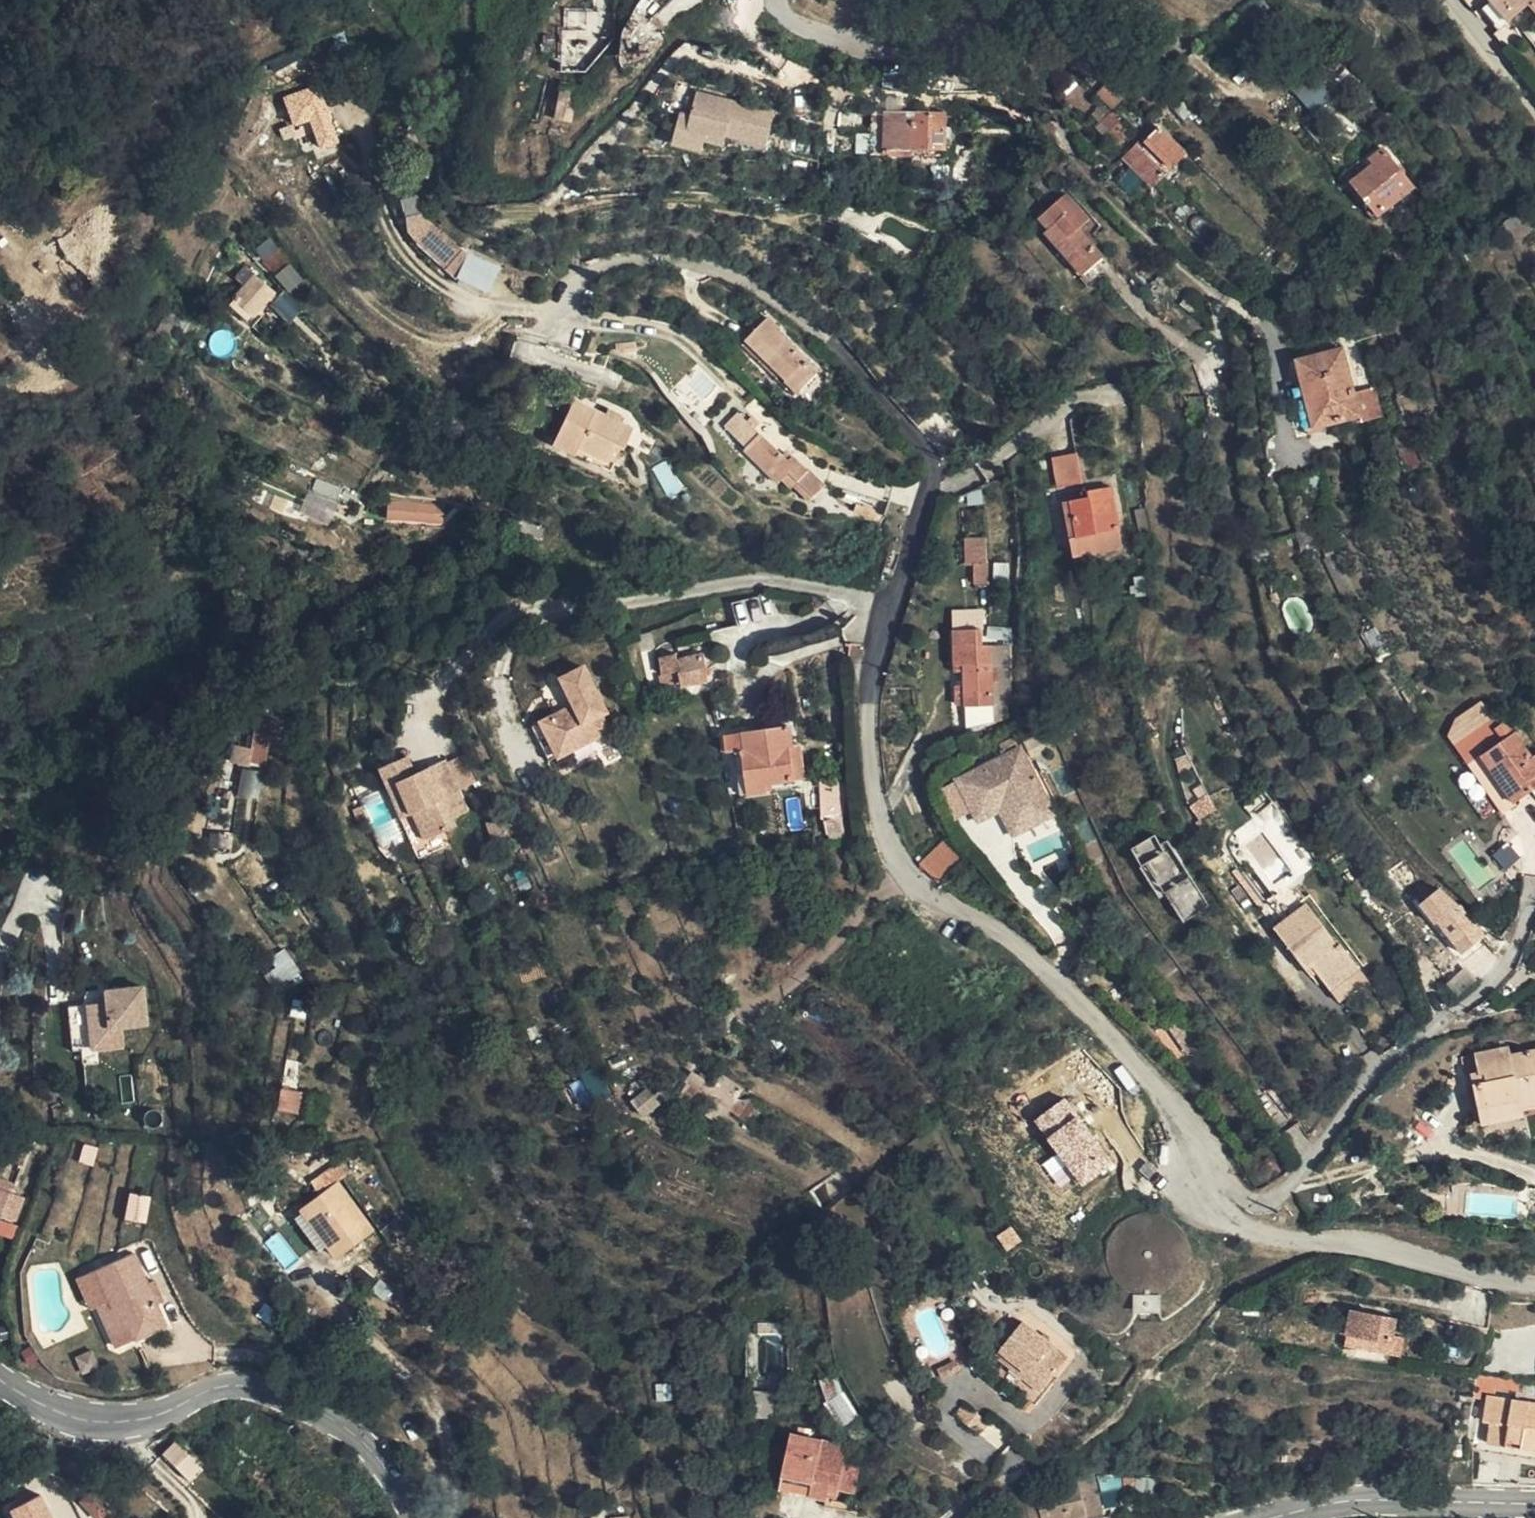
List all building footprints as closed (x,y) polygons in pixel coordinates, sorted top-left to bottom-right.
[(1473,8),(1490,28),(1521,3),(1534,21),(1534,0),(1481,0),(1473,8)] [(1104,47),(1108,51),(1118,35),(1107,27),(1104,47)] [(562,80),(553,107),(567,112),(576,86),(575,85),(577,79),(566,75),(564,81),(562,80)] [(1325,96),(1309,75),(1291,88),(1308,109),(1325,96)] [(680,95),(669,148),(699,154),(701,143),(723,147),(724,141),(766,150),(775,109),(694,93),(693,98),(680,95)] [(949,115),(876,115),(876,157),(950,156),(949,115)] [(1162,184),(1195,151),(1169,124),(1155,139),(1152,136),(1134,154),(1162,184)] [(317,138),(291,149),(300,168),(325,156),(317,138)] [(1368,213),(1406,186),(1378,146),(1341,172),(1368,213)] [(414,196),(417,213),(434,210),(431,193),(414,196)] [(1081,270),(1100,252),(1083,233),(1094,223),(1069,196),(1042,220),(1055,233),(1047,241),(1084,282),(1089,278),(1081,270)] [(434,210),(417,213),(420,229),(429,241),(469,274),(480,251),(434,210)] [(57,288),(88,272),(68,234),(38,251),(57,288)] [(482,249),(480,251),(469,274),(502,290),(514,264),(482,249)] [(1108,261),(1100,252),(1081,270),(1089,278),(1108,261)] [(245,286),(216,262),(206,274),(215,281),(200,300),(221,317),(245,286)] [(787,331),(774,316),(747,343),(799,397),(822,375),(784,335),(787,331)] [(1293,372),(1306,423),(1352,411),(1335,342),(1292,352),(1297,371),(1293,372)] [(1295,425),(1306,423),(1293,372),(1284,375),(1295,425)] [(609,419),(598,413),(585,406),(554,390),(532,434),(587,462),(609,419)] [(585,406),(598,413),(601,406),(588,399),(585,406)] [(805,491),(817,480),(795,457),(791,460),(745,416),(731,429),(748,448),(745,450),(780,485),(787,480),(793,487),(797,484),(805,491)] [(1078,462),(1051,467),(1055,490),(1082,485),(1078,462)] [(1526,476),(1532,486),(1533,492),(1534,496),(1534,470),(1526,476)] [(1064,542),(1116,534),(1109,492),(1087,494),(1088,502),(1078,503),(1059,506),(1064,542)] [(1088,502),(1087,494),(1077,496),(1078,503),(1088,502)] [(376,523),(384,524),(386,508),(379,507),(376,523)] [(386,508),(384,524),(432,532),(435,516),(386,508)] [(1119,551),(1116,534),(1064,542),(1066,559),(1119,551)] [(978,564),(979,538),(962,538),(960,562),(978,564)] [(949,629),(951,664),(959,663),(959,671),(961,704),(987,703),(987,645),(977,646),(976,628),(949,629)] [(667,656),(671,676),(674,691),(701,687),(695,657),(678,660),(676,650),(667,652),(667,656)] [(657,678),(671,676),(667,656),(653,659),(657,678)] [(543,731),(563,765),(611,735),(602,720),(606,717),(580,674),(558,688),(572,712),(543,731)] [(1526,788),(1534,782),(1534,752),(1532,748),(1524,754),(1507,728),(1490,739),(1498,752),(1519,779),(1525,786),(1526,788)] [(786,747),(785,744),(783,729),(736,736),(739,755),(728,757),(735,798),(789,789),(784,758),(782,748),(786,747)] [(555,770),(563,765),(543,731),(535,736),(555,770)] [(247,770),(230,769),(228,786),(245,788),(246,782),(258,783),(262,747),(260,747),(260,739),(253,738),(251,750),(249,750),(247,770)] [(1498,752),(1490,739),(1474,750),(1506,799),(1525,786),(1519,779),(1498,752)] [(793,743),(785,744),(786,747),(782,748),(784,758),(795,756),(793,743)] [(1494,809),(1507,800),(1506,799),(1474,750),(1462,758),(1494,809)] [(1017,751),(988,765),(1018,822),(1044,809),(1017,751)] [(420,819),(421,822),(428,820),(438,843),(450,838),(462,833),(459,824),(474,818),(463,793),(453,769),(452,767),(436,773),(439,780),(427,785),(423,778),(416,761),(388,773),(397,796),(405,793),(416,821),(420,819)] [(470,761),(453,769),(463,793),(480,786),(470,761)] [(1018,822),(988,765),(951,783),(967,814),(991,803),(996,813),(1004,829),(1018,822)] [(436,773),(423,778),(427,785),(439,780),(436,773)] [(397,796),(409,827),(421,822),(420,819),(416,821),(405,793),(397,796)] [(991,803),(967,814),(972,824),(996,813),(991,803)] [(1044,809),(1018,822),(1022,830),(1048,817),(1044,809)] [(421,822),(409,827),(424,865),(456,853),(451,841),(440,846),(438,843),(429,846),(421,822)] [(1022,830),(1018,822),(1004,829),(1008,837),(1022,830)] [(510,842),(503,826),(491,831),(498,848),(510,842)] [(935,886),(959,865),(944,847),(919,867),(935,886)] [(1329,990),(1356,970),(1337,944),(1333,947),(1301,907),(1270,931),(1304,972),(1311,966),(1316,972),(1329,990)] [(1453,907),(1450,910),(1434,925),(1458,955),(1478,938),(1453,907)] [(1311,966),(1304,972),(1309,978),(1316,972),(1311,966)] [(1365,981),(1356,970),(1329,990),(1338,1002),(1365,981)] [(130,1022),(124,986),(86,992),(88,1004),(49,1010),(56,1053),(108,1046),(105,1027),(130,1022)] [(1475,1106),(1513,1096),(1515,1105),(1534,1100),(1534,1042),(1503,1051),(1500,1041),(1455,1054),(1459,1072),(1466,1070),(1475,1106)] [(596,1071),(569,1083),(578,1106),(606,1094),(596,1071)] [(691,1071),(688,1078),(677,1098),(694,1108),(702,1097),(729,1113),(739,1096),(745,1086),(721,1071),(712,1083),(694,1073),(691,1071)] [(655,1102),(645,1087),(629,1098),(640,1113),(655,1102)] [(749,1096),(739,1096),(729,1113),(758,1129),(770,1108),(749,1096)] [(1033,1118),(1077,1188),(1113,1166),(1069,1096),(1033,1118)] [(1513,1096),(1475,1106),(1479,1121),(1517,1112),(1515,1105),(1513,1096)] [(268,1120),(283,1123),(287,1099),(272,1097),(268,1120)] [(316,1195),(332,1184),(341,1178),(332,1165),(308,1182),(316,1195)] [(367,1235),(332,1184),(316,1195),(296,1207),(299,1211),(325,1246),(333,1258),(367,1235)] [(147,1221),(148,1195),(128,1194),(126,1219),(147,1221)] [(313,1256),(325,1246),(299,1211),(287,1219),(313,1256)] [(1155,1219),(1145,1216),(1132,1215),(1126,1217),(1116,1221),(1109,1226),(1103,1232),(1099,1239),(1096,1246),(1095,1254),(1095,1262),(1096,1268),(1098,1273),(1102,1281),(1107,1287),(1114,1292),(1121,1296),(1126,1297),(1149,1297),(1157,1294),(1162,1291),(1172,1280),(1177,1270),(1178,1261),(1178,1253),(1177,1247),(1174,1237),(1156,1218),(1155,1219)] [(1000,1230),(988,1238),(998,1252),(1011,1244),(1000,1230)] [(140,1282),(128,1257),(126,1253),(119,1257),(89,1271),(105,1303),(94,1309),(107,1337),(128,1326),(132,1337),(159,1324),(150,1305),(140,1282)] [(147,1279),(142,1281),(140,1282),(150,1305),(154,1303),(157,1301),(147,1279)] [(1453,1296),(1489,1302),(1489,1298),(1455,1291),(1453,1296)] [(1149,1297),(1126,1297),(1126,1313),(1150,1313),(1149,1297)] [(1391,1334),(1393,1317),(1348,1310),(1342,1346),(1396,1355),(1399,1335),(1391,1334)] [(1013,1323),(989,1352),(1017,1376),(1034,1391),(1058,1359),(1013,1323)] [(112,1347),(132,1337),(128,1326),(107,1337),(112,1347)] [(1017,1376),(989,1352),(987,1355),(1005,1372),(1014,1379),(1017,1376)] [(819,1378),(829,1396),(841,1390),(831,1371),(819,1378)] [(1017,1376),(1014,1379),(1032,1394),(1034,1391),(1017,1376)] [(841,1390),(829,1396),(843,1421),(852,1416),(841,1390)] [(1486,1392),(1484,1399),(1478,1424),(1488,1425),(1485,1447),(1534,1455),(1534,1399),(1486,1392)] [(957,1405),(950,1413),(947,1418),(969,1435),(972,1432),(979,1424),(957,1405)] [(244,1428),(250,1417),(239,1412),(233,1422),(244,1428)] [(844,1460),(850,1443),(797,1428),(780,1478),(824,1492),(828,1486),(836,1489),(839,1482),(852,1487),(860,1465),(844,1460)] [(170,1470),(186,1455),(170,1438),(154,1453),(170,1470)] [(196,1465),(186,1455),(170,1470),(180,1481),(196,1465)] [(1043,1517),(1087,1517),(1078,1483),(1037,1494),(1042,1516),(1043,1517)] [(88,1517),(106,1517),(108,1517),(87,1496),(77,1506),(88,1517)] [(28,1499),(0,1514),(2,1517),(39,1517),(28,1499)]
